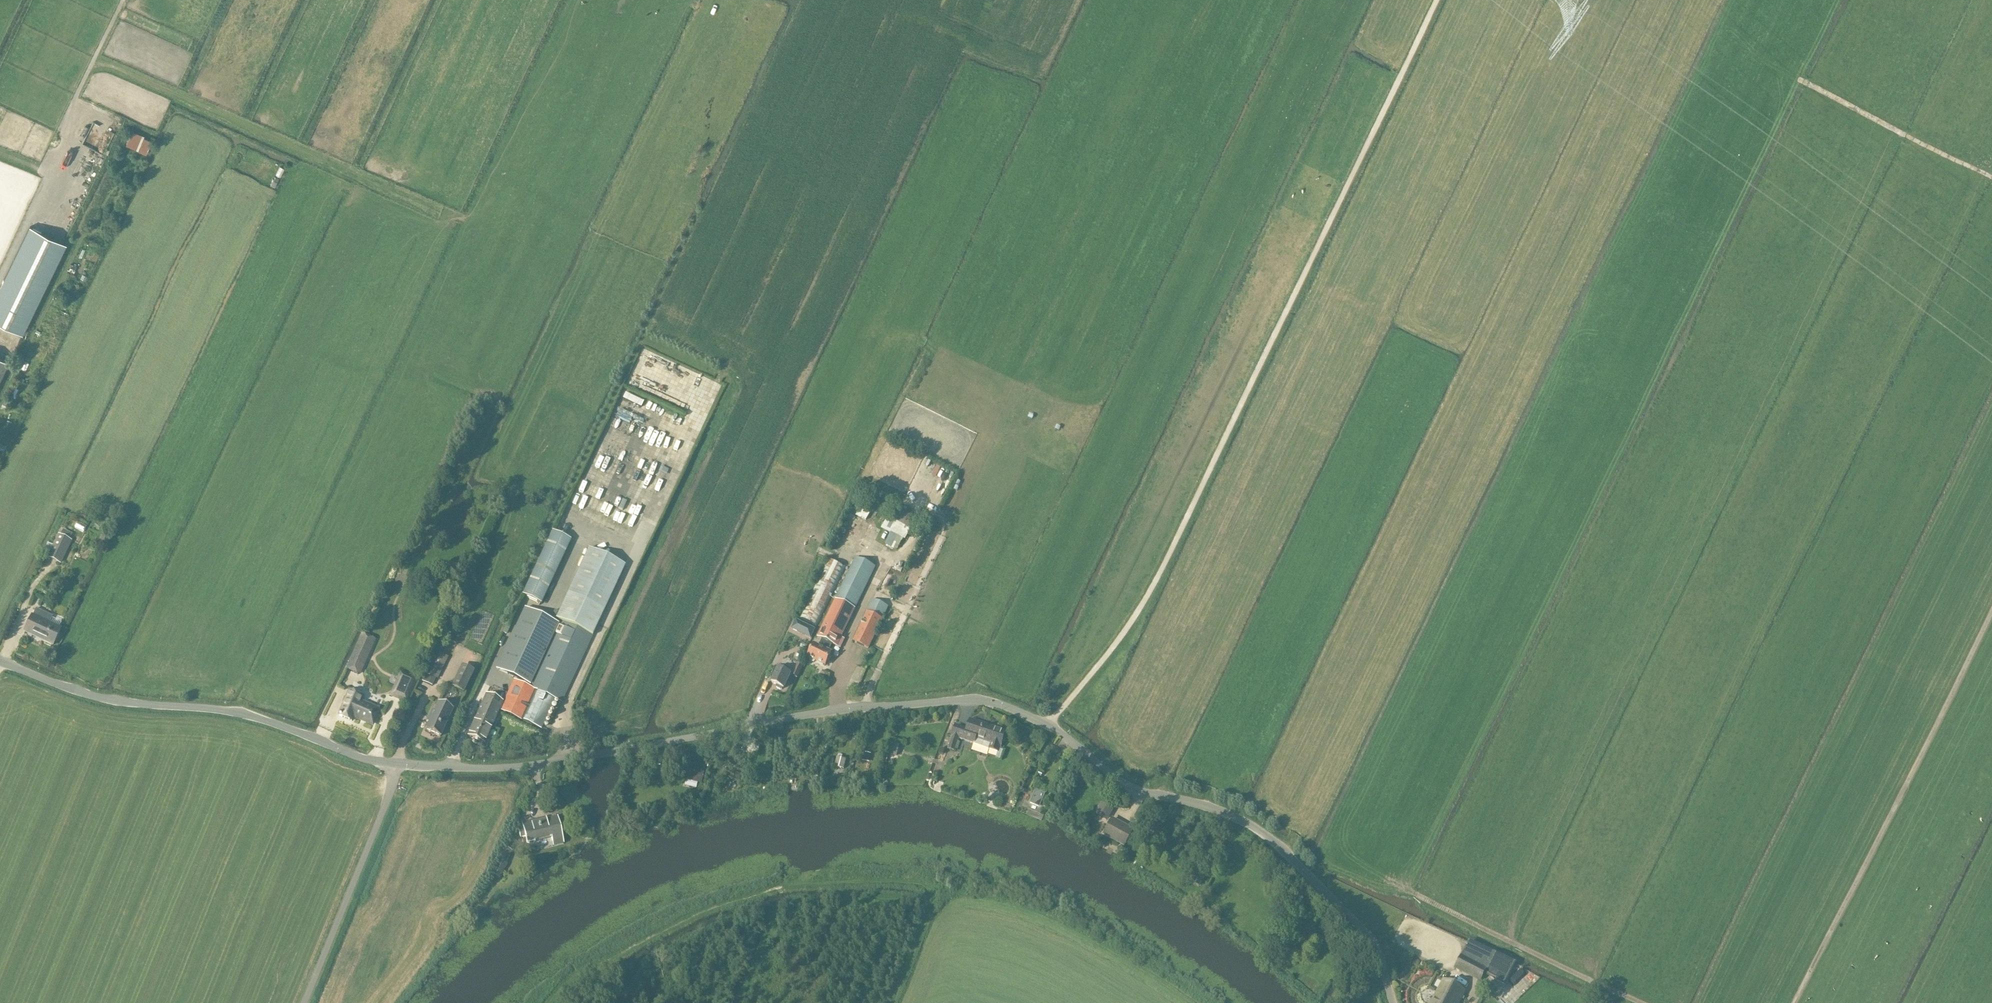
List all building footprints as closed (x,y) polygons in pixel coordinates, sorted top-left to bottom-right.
[(132,130),(126,145),(138,150),(138,151),(144,153),(146,154),(152,141),(143,137),(144,136),(142,135),(132,130)] [(0,286),(0,324),(22,334),(64,244),(28,227),(0,286)] [(70,263),(67,270),(74,272),(77,266),(70,263)] [(9,362),(0,358),(0,379),(9,362)] [(905,540),(916,518),(907,514),(902,511),(903,509),(899,506),(892,519),(887,517),(881,529),(891,534),(885,545),(895,550),(896,549),(897,550),(903,539),(905,540)] [(552,531),(522,595),(541,604),(571,540),(552,531)] [(59,535),(48,557),(60,563),(71,541),(59,535)] [(588,548),(556,618),(592,635),(625,565),(588,548)] [(831,644),(840,648),(845,638),(841,637),(875,566),(856,557),(817,637),(822,640),(819,646),(814,643),(807,657),(825,666),(832,652),(828,651),(831,644)] [(816,626),(845,567),(826,558),(798,617),(816,626)] [(888,606),(873,599),(853,641),(868,648),(888,606)] [(33,614),(32,614),(24,632),(53,645),(61,628),(50,622),(53,616),(36,608),(33,614)] [(525,608),(496,670),(530,686),(546,652),(547,652),(530,688),(514,680),(500,710),(541,728),(555,699),(561,702),(591,638),(560,624),(548,650),(547,650),(559,624),(525,608)] [(796,631),(810,638),(815,629),(801,622),(796,631)] [(363,632),(347,669),(358,674),(364,661),(361,660),(372,635),(363,632)] [(440,654),(430,674),(429,675),(426,673),(422,681),(432,685),(435,678),(437,678),(447,657),(440,654)] [(793,673),(792,675),(797,678),(804,664),(798,662),(792,673),(793,673)] [(462,664),(451,686),(464,692),(474,671),(462,664)] [(780,668),(779,667),(771,682),(783,688),(791,673),(787,672),(789,668),(782,665),(780,668)] [(418,679),(400,671),(389,696),(407,704),(418,679)] [(348,689),(337,716),(353,723),(354,719),(374,727),(381,709),(362,701),(364,696),(348,689)] [(486,694),(481,705),(498,713),(503,701),(486,694)] [(431,718),(429,723),(425,730),(440,737),(453,708),(438,701),(434,710),(432,709),(429,717),(431,718)] [(481,705),(474,720),(491,727),(498,713),(481,705)] [(955,725),(948,749),(955,751),(956,749),(955,749),(959,739),(974,744),(976,740),(990,744),(988,749),(998,753),(1006,731),(970,719),(967,729),(955,725)] [(484,743),(491,727),(474,720),(467,736),(484,743)] [(889,752),(898,753),(900,745),(891,743),(889,752)] [(846,760),(837,757),(834,766),(843,768),(846,760)] [(696,769),(693,782),(702,783),(705,771),(696,769)] [(736,772),(733,779),(739,781),(742,775),(736,772)] [(1030,802),(1039,805),(1044,793),(1036,789),(1030,802)] [(1095,815),(1107,821),(1113,809),(1101,803),(1095,815)] [(521,822),(527,844),(551,838),(553,846),(564,844),(557,816),(533,822),(533,820),(521,822)] [(1133,829),(1112,817),(1103,835),(1124,847),(1133,829)] [(1201,885),(1205,877),(1199,874),(1195,882),(1201,885)] [(1303,939),(1296,947),(1301,952),(1308,943),(1303,939)] [(1480,981),(1489,963),(1464,950),(1455,968),(1480,981)] [(1463,991),(1443,981),(1432,1002),(1457,1002),(1463,991)]
